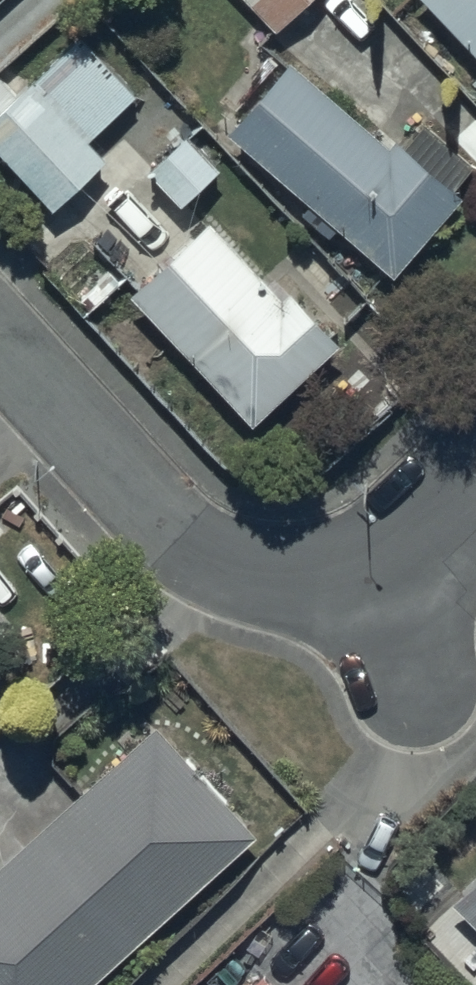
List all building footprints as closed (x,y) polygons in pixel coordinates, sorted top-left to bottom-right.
[(277,32),(309,0),(245,0),(277,32)] [(475,54),(475,0),(424,0),(475,54)] [(55,212),(109,162),(90,141),(136,99),(82,41),(32,87),(13,66),(0,78),(0,151),(55,212)] [(295,65),(233,138),(395,279),(463,201),(451,190),(470,169),(423,127),(403,150),(396,144),(391,149),(295,65)] [(223,171),(189,135),(151,174),(183,208),(223,171)] [(211,226),(134,297),(254,429),(341,349),(291,295),(282,303),(211,226)] [(13,695),(0,680),(0,705),(13,695)] [(158,727),(0,871),(0,984),(94,984),(255,839),(158,727)] [(454,911),(475,932),(475,889),(454,911)] [(256,984),(273,984),(265,976),(256,984)]
